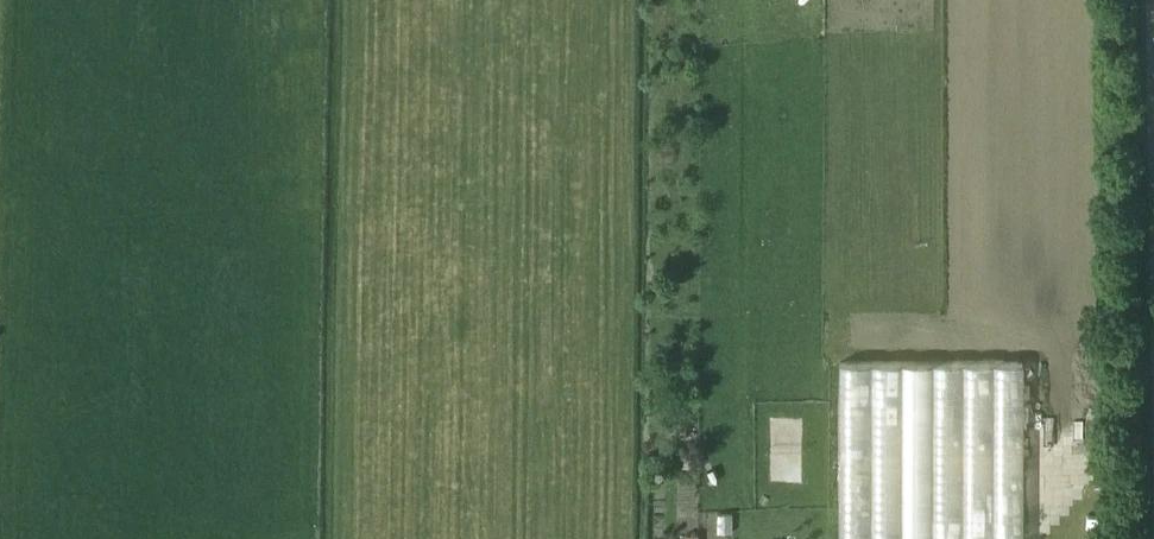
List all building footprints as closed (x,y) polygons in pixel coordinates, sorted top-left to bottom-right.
[(1021,364),(841,362),(841,538),(1026,538),(1021,364)]
